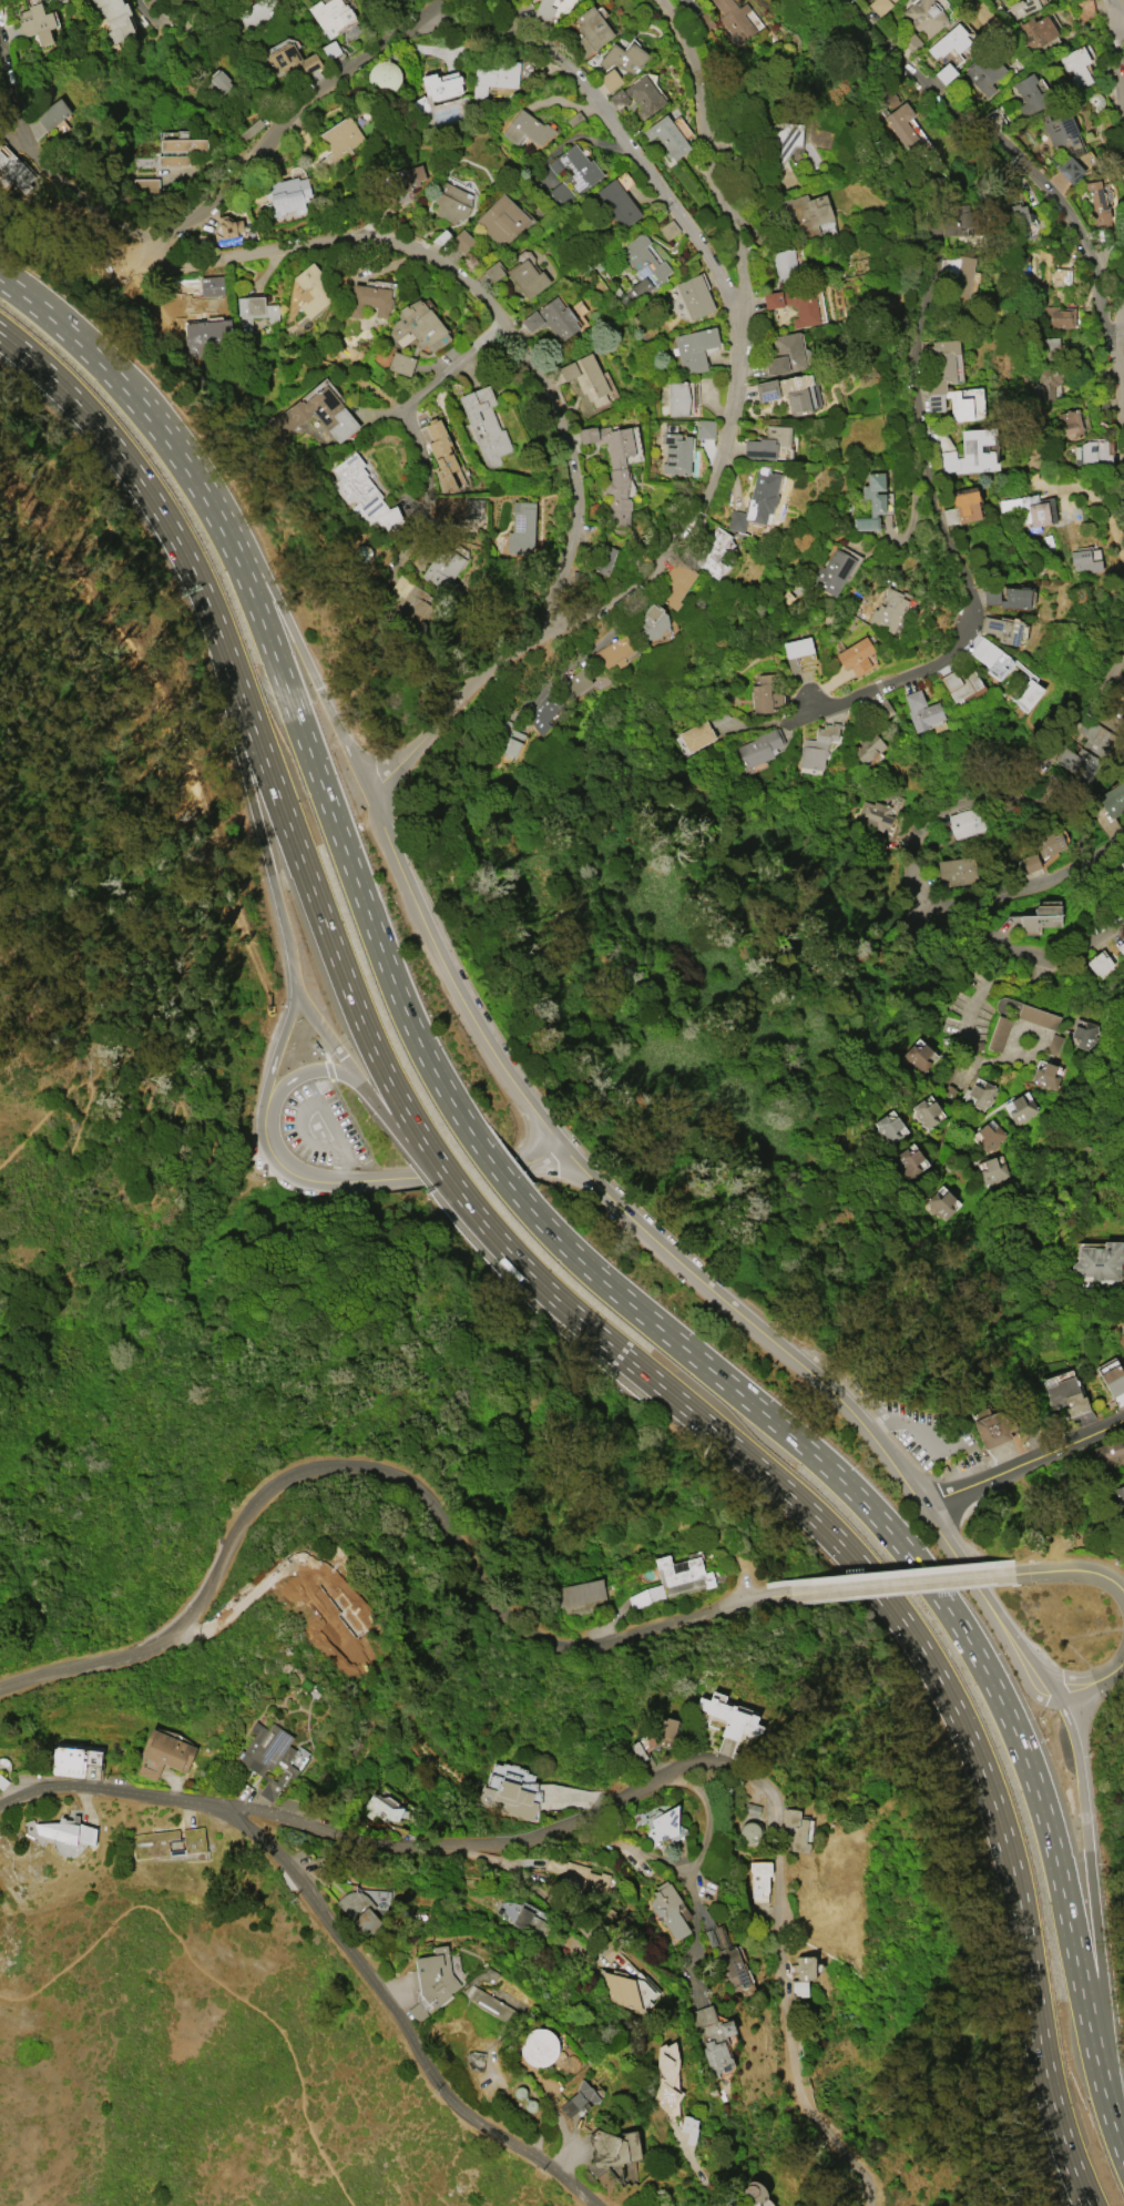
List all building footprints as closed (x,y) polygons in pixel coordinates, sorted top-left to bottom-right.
[(112,48),(91,0),(122,0),(123,1),(125,1),(132,14),(127,16),(137,35),(112,48)] [(237,14),(258,0),(268,0),(275,10),(247,29),(237,14)] [(307,8),(319,0),(323,4),(329,0),(341,0),(347,9),(349,7),(356,17),(346,23),(347,26),(338,31),(339,32),(331,38),(327,30),(324,31),(307,8)] [(531,19),(548,25),(551,17),(572,8),(575,0),(538,0),(531,19)] [(722,13),(711,0),(731,0),(737,8),(744,2),(749,9),(743,14),(756,30),(740,42),(742,43),(735,48),(726,37),(730,33),(718,18),(719,18),(718,16),(722,13)] [(867,4),(871,0),(895,0),(891,3),(891,4),(879,17),(867,4)] [(901,11),(914,0),(933,0),(934,2),(940,8),(944,14),(946,18),(947,21),(924,40),(901,11)] [(1008,6),(1019,0),(1036,0),(1040,7),(1014,19),(1011,10),(1010,11),(1008,6)] [(1078,19),(1093,18),(1092,0),(1077,0),(1078,19)] [(52,11),(57,27),(49,29),(53,41),(42,44),(43,49),(42,49),(37,32),(22,38),(17,20),(31,16),(28,6),(41,2),(44,13),(52,11)] [(614,34),(597,47),(597,48),(582,59),(571,43),(582,34),(575,26),(579,23),(574,17),(591,4),(614,34)] [(1045,13),(1057,34),(1034,48),(1032,45),(1025,50),(1019,40),(1021,39),(1016,31),(1018,31),(1012,23),(1019,19),(1021,22),(1031,17),(1033,21),(1045,13)] [(931,44),(957,22),(967,33),(964,35),(970,41),(957,53),(951,47),(941,55),(931,44)] [(597,62),(612,42),(623,50),(630,41),(648,54),(641,64),(642,65),(631,74),(621,68),(620,69),(611,62),(603,69),(597,62)] [(275,71),(267,58),(268,58),(267,55),(290,42),(292,43),(293,43),(303,60),(315,52),(323,65),(307,74),(302,64),(285,74),(283,70),(279,72),(278,70),(275,71)] [(1070,77),(1074,75),(1071,69),(1065,71),(1057,57),(1081,44),(1090,61),(1083,64),(1092,81),(1076,89),(1070,77)] [(991,84),(1006,70),(988,50),(963,73),(986,98),(996,89),(991,84)] [(366,86),(396,90),(400,63),(370,59),(366,86)] [(499,60),(520,62),(517,88),(488,84),(487,100),(473,98),(474,84),(476,67),(498,69),(499,60)] [(608,92),(622,82),(612,67),(597,78),(608,92)] [(221,69),(233,84),(221,94),(208,79),(221,69)] [(421,77),(436,72),(437,77),(439,77),(440,81),(461,75),(463,82),(461,83),(463,93),(432,100),(433,104),(468,95),(473,119),(440,128),(427,120),(422,113),(419,115),(411,103),(423,95),(426,95),(421,77)] [(1012,83),(1031,72),(1036,81),(1033,82),(1039,92),(1041,91),(1049,103),(1030,113),(1028,110),(1022,113),(1018,105),(1023,102),(1012,83)] [(620,88),(622,90),(643,73),(657,93),(658,93),(665,102),(641,120),(634,111),(640,108),(630,94),(626,96),(629,100),(616,109),(606,96),(620,88)] [(61,98),(72,113),(47,131),(35,116),(61,98)] [(882,116),(906,101),(914,114),(906,121),(918,139),(905,149),(882,116)] [(517,144),(502,133),(521,109),(543,124),(544,122),(546,123),(555,130),(549,140),(546,138),(541,145),(540,144),(539,145),(523,134),(517,144)] [(1052,146),(1042,123),(1043,122),(1041,116),(1046,114),(1049,120),(1069,112),(1077,133),(1075,134),(1083,152),(1073,156),(1070,151),(1065,153),(1062,142),(1052,146)] [(665,113),(689,148),(673,160),(671,155),(667,157),(664,153),(666,151),(655,134),(647,140),(641,131),(665,113)] [(349,115),(365,139),(338,156),(340,160),(320,172),(315,163),(331,152),(319,134),(349,115)] [(207,138),(208,165),(192,165),(192,179),(157,179),(157,193),(130,193),(130,160),(155,160),(155,152),(159,152),(159,132),(175,132),(175,130),(188,130),(188,138),(207,138)] [(24,192),(0,166),(0,140),(38,179),(24,192)] [(575,143),(589,161),(592,159),(604,175),(578,195),(568,182),(565,184),(576,199),(564,207),(559,200),(556,201),(549,191),(574,173),(568,164),(555,174),(548,164),(575,143)] [(1055,167),(1069,155),(1084,171),(1070,183),(1055,167)] [(384,184),(391,182),(391,179),(406,174),(405,170),(421,165),(425,174),(418,176),(420,185),(411,187),(412,193),(399,196),(388,213),(380,209),(387,199),(384,184)] [(279,181),(298,176),(299,179),(306,176),(310,193),(307,194),(308,201),(305,202),(307,212),(298,214),(297,210),(285,213),(286,214),(268,218),(265,204),(273,203),(272,196),(265,199),(262,184),(279,180),(279,181)] [(613,177),(641,214),(624,226),(619,220),(614,223),(604,210),(610,206),(604,199),(596,204),(590,194),(613,177)] [(1092,225),(1091,213),(1092,213),(1089,189),(1085,190),(1084,182),(1100,180),(1101,192),(1103,191),(1104,203),(1103,204),(1103,206),(1107,205),(1110,223),(1092,225)] [(436,214),(440,205),(435,202),(439,192),(439,191),(445,181),(472,195),(471,207),(467,223),(458,218),(454,224),(436,214)] [(503,193),(530,220),(502,248),(474,221),(503,193)] [(784,200),(789,197),(789,199),(806,193),(808,199),(825,193),(832,218),(817,224),(820,235),(803,241),(796,221),(791,222),(784,200)] [(1037,235),(1032,212),(1027,213),(1025,203),(1007,206),(1014,239),(1037,235)] [(213,242),(212,233),(218,223),(217,216),(226,214),(232,220),(241,220),(243,235),(213,242)] [(474,241),(462,228),(449,240),(462,253),(474,241)] [(648,294),(646,291),(625,306),(619,297),(630,289),(629,287),(640,278),(635,271),(619,248),(638,233),(642,231),(644,235),(650,242),(644,246),(657,264),(663,260),(671,271),(664,275),(666,279),(653,289),(654,291),(648,294)] [(776,280),(797,277),(794,249),(772,251),(776,280)] [(974,257),(967,299),(949,296),(952,278),(939,272),(941,258),(956,258),(956,254),(974,257)] [(507,272),(519,262),(520,263),(527,258),(538,274),(542,271),(551,282),(528,299),(507,272)] [(309,318),(298,305),(309,296),(294,277),(313,262),(325,276),(320,281),(334,297),(309,318)] [(698,273),(715,308),(689,319),(674,284),(698,273)] [(199,296),(225,295),(224,275),(199,276),(199,296)] [(354,284),(391,288),(390,297),(392,297),(390,318),(376,316),(377,307),(362,305),(361,317),(346,316),(348,299),(351,301),(354,284)] [(813,285),(818,323),(793,327),(791,317),(796,316),(795,306),(793,307),(790,305),(790,303),(783,304),(783,305),(764,308),(762,293),(813,285)] [(580,328),(560,342),(548,325),(541,328),(539,326),(530,332),(522,321),(556,295),(565,307),(566,306),(576,319),(575,321),(580,328)] [(238,315),(237,297),(264,296),(265,304),(278,304),(279,322),(268,322),(268,316),(252,317),(253,335),(242,336),(241,315),(238,315)] [(422,301),(452,338),(440,348),(440,347),(431,353),(423,343),(418,339),(416,336),(401,347),(396,340),(395,340),(389,333),(395,322),(400,318),(398,315),(400,313),(398,311),(406,305),(407,306),(410,304),(419,298),(421,302),(422,301)] [(1074,307),(1074,327),(1061,327),(1061,328),(1051,328),(1051,324),(1042,324),(1042,306),(1059,306),(1059,309),(1062,309),(1062,307),(1074,307)] [(183,323),(228,319),(231,345),(185,348),(183,323)] [(673,335),(714,326),(718,345),(702,348),(707,369),(682,375),(673,335)] [(763,358),(775,356),(772,336),(798,331),(805,368),(766,375),(763,358)] [(958,338),(959,354),(953,355),(956,382),(944,382),(944,386),(951,386),(951,390),(959,389),(959,398),(970,397),(972,419),(951,420),(950,397),(943,397),(944,410),(927,411),(927,396),(926,396),(924,379),(928,379),(926,346),(931,345),(931,340),(958,338)] [(410,376),(415,357),(392,352),(388,370),(410,376)] [(590,352),(609,390),(603,393),(607,400),(594,407),(590,399),(587,400),(584,393),(581,394),(573,376),(564,380),(558,367),(590,352)] [(1038,369),(1061,367),(1061,380),(1056,380),(1056,385),(1053,385),(1054,399),(1042,399),(1041,385),(1039,386),(1038,369)] [(757,401),(753,383),(775,378),(775,379),(788,376),(789,377),(804,374),(804,375),(809,374),(810,377),(815,376),(821,405),(815,407),(816,407),(810,408),(810,411),(790,416),(785,394),(779,396),(779,397),(757,401)] [(666,382),(686,382),(688,398),(687,415),(668,416),(666,382)] [(279,447),(266,430),(290,409),(289,408),(299,400),(300,401),(303,400),(305,403),(327,385),(344,407),(359,426),(339,443),(314,411),(300,423),(283,437),(287,441),(279,447)] [(502,464),(488,470),(459,396),(489,385),(497,404),(491,406),(500,430),(504,428),(513,450),(499,456),(502,464)] [(1057,414),(1065,411),(1065,409),(1067,409),(1070,410),(1074,409),(1074,408),(1077,408),(1079,414),(1077,414),(1081,426),(1082,426),(1082,429),(1083,435),(1073,437),(1072,433),(1063,435),(1057,414)] [(440,418),(452,445),(449,446),(459,468),(450,472),(454,482),(443,488),(436,471),(440,469),(429,443),(433,441),(426,425),(430,424),(429,420),(436,417),(437,420),(440,418)] [(695,438),(714,438),(714,420),(695,420),(695,438)] [(610,469),(605,441),(593,445),(592,441),(581,444),(578,429),(595,426),(595,428),(609,425),(610,430),(629,426),(634,454),(623,456),(627,479),(627,487),(625,487),(625,497),(630,498),(630,500),(631,500),(631,509),(629,509),(629,527),(606,526),(607,495),(603,495),(604,479),(609,479),(609,469),(610,469)] [(743,458),(743,440),(758,440),(758,438),(765,438),(765,431),(763,430),(765,428),(765,425),(789,426),(789,448),(791,448),(791,458),(773,457),(773,458),(743,458)] [(956,458),(958,457),(958,456),(962,456),(961,429),(998,427),(998,431),(994,433),(994,444),(987,445),(987,450),(992,450),(993,462),(997,461),(998,469),(953,472),(953,470),(940,471),(938,453),(954,449),(956,458)] [(689,436),(689,475),(677,475),(677,472),(662,472),(662,462),(665,462),(665,443),(662,443),(662,440),(660,440),(660,435),(662,435),(662,433),(679,434),(679,439),(682,439),(682,435),(689,436)] [(1086,440),(1106,440),(1106,454),(1111,454),(1111,464),(1074,464),(1074,445),(1080,445),(1080,444),(1082,444),(1082,443),(1086,440)] [(367,476),(384,496),(380,498),(388,508),(396,505),(400,529),(387,529),(366,527),(357,516),(351,510),(333,484),(341,477),(335,467),(355,451),(365,465),(362,466),(368,475),(367,476)] [(730,509),(744,512),(747,496),(749,496),(755,471),(767,475),(768,471),(780,474),(775,495),(777,495),(774,507),(773,506),(770,514),(766,512),(764,523),(746,519),(743,532),(726,528),(730,509)] [(861,498),(860,485),(867,485),(866,472),(882,472),(883,490),(875,490),(875,494),(883,492),(883,514),(876,514),(876,516),(877,516),(878,529),(852,530),(852,517),(869,516),(868,498),(861,498)] [(951,495),(975,489),(978,500),(975,500),(980,518),(959,522),(959,521),(946,525),(942,509),(954,506),(954,505),(953,506),(951,495)] [(1052,497),(1056,521),(1040,525),(1041,530),(1028,532),(1026,527),(1020,528),(1016,508),(1000,511),(999,500),(1019,497),(1026,496),(1026,495),(1036,494),(1036,499),(1052,497)] [(513,501),(535,502),(533,549),(524,549),(524,551),(524,555),(507,553),(507,551),(508,531),(512,531),(513,501)] [(715,525),(730,536),(722,548),(725,550),(717,560),(726,566),(716,579),(691,561),(715,525)] [(615,546),(601,543),(595,572),(609,575),(615,546)] [(834,597),(809,581),(818,565),(822,567),(835,547),(856,559),(834,597)] [(449,552),(463,562),(452,580),(461,586),(452,600),(435,589),(437,586),(429,580),(428,581),(422,577),(437,553),(440,548),(449,552)] [(1089,549),(1090,560),(1100,559),(1101,570),(1090,571),(1090,568),(1073,570),(1073,566),(1070,566),(1069,551),(1089,549)] [(675,610),(656,598),(668,579),(664,576),(675,559),(697,572),(678,601),(681,602),(675,610)] [(402,596),(391,588),(400,575),(432,596),(409,630),(389,617),(402,596)] [(911,596),(890,633),(866,621),(873,608),(876,609),(887,586),(899,592),(900,589),(911,596)] [(999,603),(983,603),(983,590),(999,589),(999,599),(1003,600),(1003,593),(1002,593),(1002,587),(1029,588),(1028,608),(999,607),(999,603)] [(663,609),(662,610),(666,614),(668,626),(657,638),(645,640),(635,630),(642,622),(638,619),(643,613),(642,613),(653,601),(663,609)] [(982,616),(998,619),(999,616),(1021,621),(1015,645),(995,641),(998,634),(979,630),(982,616)] [(592,653),(624,632),(635,649),(622,658),(625,662),(617,668),(614,662),(605,668),(592,653)] [(781,642),(808,636),(815,662),(813,662),(814,667),(789,672),(781,642)] [(834,654),(865,636),(873,650),(865,655),(870,665),(854,675),(848,667),(844,669),(834,654)] [(968,652),(981,636),(1008,655),(1001,665),(1005,668),(997,680),(982,669),(984,665),(968,652)] [(599,690),(610,682),(594,660),(582,668),(599,690)] [(558,684),(581,668),(592,683),(569,699),(558,684)] [(953,702),(938,677),(952,668),(960,679),(965,675),(964,673),(971,669),(981,685),(953,702)] [(750,685),(757,684),(756,674),(774,673),(775,692),(780,691),(781,706),(776,706),(776,710),(770,710),(772,712),(753,713),(750,685)] [(1043,689),(1029,708),(1013,697),(1029,678),(1043,689)] [(914,732),(907,711),(909,711),(902,694),(919,689),(924,704),(920,706),(921,708),(938,701),(944,718),(927,724),(928,726),(914,732)] [(542,736),(528,715),(546,691),(548,691),(560,708),(548,722),(551,725),(542,736)] [(1099,756),(1082,744),(1086,736),(1076,730),(1086,715),(1113,735),(1099,756)] [(688,752),(677,733),(705,719),(715,738),(688,752)] [(797,766),(800,744),(801,744),(803,738),(814,740),(816,726),(821,728),(822,723),(829,724),(830,722),(838,723),(836,741),(829,741),(826,743),(825,750),(827,752),(826,755),(824,758),(821,770),(797,766)] [(735,746),(753,740),(752,736),(775,726),(775,728),(777,726),(784,742),(781,743),(781,744),(774,748),(776,752),(772,753),(773,756),(744,769),(735,746)] [(513,759),(497,751),(509,728),(525,735),(515,755),(513,759)] [(885,745),(878,752),(877,751),(862,763),(849,749),(872,730),(885,745)] [(1080,746),(1101,761),(1085,782),(1055,761),(1065,746),(1075,753),(1080,746)] [(1097,795),(1123,778),(1123,810),(1112,817),(1097,795)] [(864,800),(872,803),(873,801),(890,807),(888,813),(892,815),(888,826),(883,824),(881,831),(876,828),(875,831),(868,827),(868,825),(865,824),(866,821),(856,816),(864,800)] [(947,815),(956,813),(956,812),(980,804),(988,828),(954,838),(947,815)] [(1033,838),(1059,828),(1066,847),(1041,857),(1033,838)] [(1041,868),(1036,853),(1021,858),(1026,873),(1041,868)] [(939,885),(976,884),(975,857),(938,859),(939,885)] [(1019,915),(1033,915),(1033,907),(1035,905),(1060,904),(1060,926),(1040,926),(1040,935),(1020,935),(1019,915)] [(1115,945),(1123,940),(1123,957),(1121,952),(1120,952),(1115,945)] [(1097,977),(1085,962),(1100,950),(1104,956),(1106,955),(1113,964),(1097,977)] [(1060,1017),(999,995),(994,1009),(1055,1032),(1060,1017)] [(1000,1052),(1010,1019),(996,1015),(986,1048),(1000,1052)] [(1070,1035),(1073,1025),(1081,1027),(1084,1020),(1096,1025),(1095,1028),(1097,1030),(1096,1034),(1094,1033),(1093,1035),(1095,1037),(1093,1043),(1090,1045),(1087,1050),(1074,1046),(1077,1038),(1070,1035)] [(923,1043),(932,1050),(926,1057),(931,1063),(922,1072),(920,1070),(919,1071),(916,1068),(917,1067),(916,1066),(911,1066),(908,1063),(908,1059),(902,1054),(911,1044),(918,1049),(923,1043)] [(1030,1080),(1034,1067),(1041,1069),(1044,1061),(1055,1066),(1052,1074),(1060,1076),(1054,1089),(1051,1088),(1051,1089),(1046,1088),(1046,1086),(1045,1086),(1042,1087),(1035,1085),(1034,1081),(1030,1080)] [(967,1092),(972,1082),(980,1087),(983,1080),(995,1087),(993,1090),(994,1092),(993,1095),(991,1094),(990,1096),(992,1100),(989,1106),(984,1106),(982,1110),(970,1104),(974,1097),(967,1092)] [(949,1092),(947,1096),(941,1094),(947,1084),(954,1088),(951,1095),(949,1092)] [(1009,1100),(1019,1095),(1023,1102),(1030,1098),(1036,1110),(1033,1112),(1033,1115),(1031,1116),(1030,1115),(1028,1116),(1028,1119),(1022,1122),(1018,1121),(1013,1124),(1007,1112),(1013,1108),(1009,1100)] [(910,1107),(921,1099),(926,1105),(933,1100),(940,1109),(932,1115),(937,1120),(927,1129),(924,1126),(922,1126),(920,1124),(921,1122),(920,1120),(917,1120),(912,1115),(912,1110),(910,1107)] [(902,1126),(896,1130),(900,1137),(888,1145),(879,1131),(877,1132),(876,1130),(876,1126),(873,1122),(885,1115),(888,1120),(896,1116),(902,1126)] [(984,1122),(991,1129),(997,1125),(1005,1135),(1003,1137),(1003,1139),(1001,1141),(1000,1140),(998,1141),(999,1145),(993,1150),(989,1149),(985,1152),(977,1142),(982,1137),(977,1130),(984,1122)] [(890,1158),(905,1148),(910,1153),(917,1148),(923,1158),(917,1163),(921,1169),(907,1179),(890,1158)] [(983,1160),(993,1156),(997,1165),(1003,1162),(1008,1175),(983,1183),(978,1170),(985,1168),(983,1160)] [(944,1220),(941,1217),(937,1217),(932,1212),(932,1208),(931,1207),(930,1208),(928,1206),(928,1203),(926,1201),(936,1191),(940,1196),(947,1190),(954,1198),(949,1204),(954,1210),(944,1220)] [(1076,1247),(1102,1247),(1103,1241),(1121,1241),(1121,1251),(1123,1251),(1123,1263),(1120,1263),(1120,1280),(1103,1279),(1103,1281),(1091,1281),(1091,1277),(1076,1275),(1076,1273),(1074,1273),(1071,1269),(1071,1264),(1075,1261),(1076,1261),(1076,1247)] [(1122,1373),(1123,1372),(1123,1390),(1111,1397),(1099,1373),(1117,1363),(1122,1373)] [(1067,1416),(1065,1407),(1066,1406),(1064,1403),(1051,1409),(1043,1386),(1054,1382),(1072,1375),(1080,1396),(1084,1395),(1089,1409),(1067,1416)] [(971,1421),(1007,1405),(1016,1427),(1008,1431),(1011,1437),(983,1450),(971,1421)] [(1118,1439),(1123,1459),(1123,1463),(1087,1474),(1082,1456),(1092,1453),(1091,1447),(1118,1439)] [(939,1481),(949,1476),(944,1466),(934,1471),(939,1481)] [(1112,1488),(1123,1484),(1123,1530),(1112,1488)] [(701,1549),(703,1558),(699,1559),(703,1572),(709,1570),(714,1585),(704,1588),(704,1587),(666,1598),(663,1587),(665,1587),(665,1585),(661,1586),(664,1597),(648,1602),(650,1602),(631,1612),(627,1596),(645,1588),(660,1584),(653,1558),(667,1554),(671,1564),(686,1558),(685,1554),(701,1549)] [(554,1587),(601,1578),(605,1597),(558,1607),(554,1587)] [(709,1696),(715,1698),(715,1700),(730,1706),(730,1705),(735,1706),(734,1707),(757,1716),(754,1724),(762,1726),(759,1732),(746,1736),(745,1732),(740,1731),(737,1740),(724,1736),(724,1737),(719,1735),(725,1720),(704,1711),(694,1707),(698,1696),(708,1699),(709,1696)] [(658,1718),(664,1719),(665,1717),(676,1719),(670,1748),(658,1745),(657,1747),(652,1746),(658,1718)] [(234,1757),(239,1749),(242,1750),(255,1732),(249,1728),(254,1720),(267,1729),(272,1722),(293,1737),(287,1745),(294,1749),(297,1745),(308,1752),(306,1756),(307,1757),(292,1778),(288,1776),(270,1801),(257,1792),(266,1780),(234,1757)] [(150,1727),(195,1747),(184,1772),(162,1763),(154,1780),(135,1772),(143,1755),(140,1752),(150,1727)] [(646,1758),(638,1762),(629,1745),(636,1740),(646,1758)] [(55,1746),(82,1748),(82,1750),(85,1750),(85,1749),(101,1750),(100,1763),(84,1762),(84,1769),(80,1769),(80,1773),(53,1771),(54,1757),(52,1757),(52,1747),(55,1748),(55,1746)] [(531,1820),(476,1803),(481,1786),(484,1787),(487,1781),(486,1781),(488,1771),(489,1771),(492,1762),(501,1765),(501,1762),(510,1765),(511,1763),(518,1766),(518,1767),(525,1770),(525,1772),(534,1775),(532,1782),(535,1782),(537,1791),(540,1791),(540,1802),(537,1802),(531,1820)] [(362,1807),(370,1793),(390,1807),(402,1807),(397,1820),(389,1820),(387,1822),(374,1813),(370,1819),(364,1816),(367,1810),(362,1807)] [(745,1801),(759,1806),(757,1816),(742,1812),(745,1801)] [(652,1848),(641,1843),(648,1828),(644,1821),(638,1824),(637,1822),(635,1823),(631,1816),(641,1810),(642,1812),(658,1803),(673,1806),(676,1803),(676,1823),(685,1828),(685,1831),(675,1840),(668,1837),(655,1840),(652,1848)] [(783,1808),(799,1809),(798,1818),(811,1819),(808,1851),(789,1850),(791,1826),(781,1826),(783,1808)] [(78,1822),(95,1828),(93,1846),(75,1840),(75,1844),(35,1833),(33,1823),(43,1822),(52,1822),(58,1822),(59,1817),(63,1817),(63,1819),(71,1819),(72,1814),(78,1814),(78,1822)] [(753,1846),(761,1826),(743,1819),(736,1839),(753,1846)] [(133,1858),(131,1834),(177,1829),(178,1838),(183,1837),(182,1829),(203,1827),(205,1851),(133,1858)] [(546,1857),(562,1862),(563,1860),(589,1867),(587,1871),(599,1874),(600,1872),(609,1874),(603,1893),(596,1891),(596,1892),(580,1888),(578,1894),(571,1892),(572,1885),(563,1883),(563,1881),(560,1880),(560,1879),(559,1879),(561,1873),(543,1869),(546,1857)] [(748,1861),(769,1861),(769,1875),(767,1875),(767,1891),(759,1892),(759,1897),(750,1897),(750,1871),(748,1871),(748,1861)] [(668,1882),(689,1915),(682,1920),(689,1931),(677,1939),(673,1938),(664,1923),(661,1923),(661,1919),(657,1915),(655,1915),(648,1907),(648,1904),(648,1903),(648,1901),(650,1900),(654,1895),(651,1891),(654,1890),(655,1890),(654,1887),(665,1880),(666,1883),(668,1882)] [(372,1908),(369,1910),(380,1922),(372,1929),(375,1931),(370,1933),(350,1911),(346,1914),(335,1901),(343,1894),(345,1893),(347,1892),(350,1891),(354,1891),(357,1891),(359,1891),(359,1889),(389,1890),(388,1909),(372,1908)] [(510,1923),(511,1921),(493,1911),(498,1902),(499,1901),(501,1901),(503,1901),(507,1901),(511,1901),(513,1902),(520,1904),(522,1901),(545,1913),(542,1920),(550,1924),(543,1938),(524,1928),(523,1931),(510,1923)] [(459,1984),(449,1993),(450,1995),(432,2010),(431,2007),(425,2012),(427,2014),(416,2022),(406,2010),(417,2001),(415,1989),(413,1990),(410,1970),(415,1969),(413,1958),(431,1954),(432,1946),(446,1944),(450,1972),(459,1984)] [(734,1946),(749,1984),(732,1991),(726,1979),(721,1981),(712,1959),(717,1956),(715,1951),(725,1946),(726,1950),(734,1946)] [(814,1955),(814,1979),(806,1979),(806,1981),(806,1996),(798,1996),(791,1991),(791,1981),(801,1981),(801,1979),(796,1979),(796,1971),(793,1971),(793,1963),(796,1963),(796,1955),(814,1955)] [(467,1985),(464,1983),(479,1971),(482,1971),(486,1966),(499,1973),(492,1984),(490,1982),(489,1983),(483,1980),(483,1981),(479,1979),(474,1986),(513,2009),(507,2020),(498,2016),(490,2013),(482,2009),(473,2001),(466,1995),(460,1991),(467,1985)] [(601,1971),(633,1979),(634,1978),(641,1980),(653,1992),(646,1999),(650,2002),(641,2007),(641,2010),(610,2002),(601,1971)] [(689,2011),(711,2004),(716,2021),(718,2020),(719,2022),(730,2019),(735,2032),(725,2035),(728,2044),(726,2044),(734,2065),(730,2070),(712,2076),(701,2047),(704,2046),(703,2043),(701,2044),(689,2011)] [(537,2075),(530,2075),(524,2073),(514,2057),(520,2053),(519,2051),(519,2045),(520,2041),(521,2037),(524,2033),(529,2030),(533,2029),(538,2027),(542,2027),(546,2029),(550,2031),(553,2034),(555,2037),(556,2042),(558,2046),(558,2051),(555,2055),(553,2058),(551,2062),(546,2064),(543,2065),(540,2066),(535,2066),(537,2075)] [(674,2041),(677,2058),(677,2068),(676,2071),(677,2088),(682,2092),(676,2100),(677,2117),(667,2113),(666,2115),(652,2098),(658,2080),(655,2078),(657,2046),(664,2043),(665,2045),(674,2041)] [(484,2053),(482,2071),(470,2070),(467,2062),(468,2051),(484,2053)] [(600,2100),(596,2102),(590,2103),(587,2100),(585,2102),(589,2106),(585,2111),(581,2106),(569,2117),(558,2106),(584,2082),(600,2100)] [(682,2114),(691,2116),(691,2117),(697,2119),(695,2127),(696,2128),(693,2144),(684,2143),(686,2132),(679,2129),(682,2114)] [(592,2167),(587,2135),(595,2128),(609,2133),(635,2129),(640,2159),(592,2167)] [(772,2205),(750,2205),(749,2204),(749,2203),(750,2202),(752,2198),(749,2195),(748,2195),(746,2195),(745,2194),(744,2193),(743,2192),(743,2190),(742,2189),(743,2188),(743,2187),(745,2185),(745,2184),(746,2183),(747,2180),(749,2180),(750,2180),(753,2180),(755,2182),(758,2183),(762,2185),(763,2188),(765,2190),(765,2193),(765,2194),(765,2197),(767,2198),(768,2199),(769,2200),(770,2203),(772,2205)]
